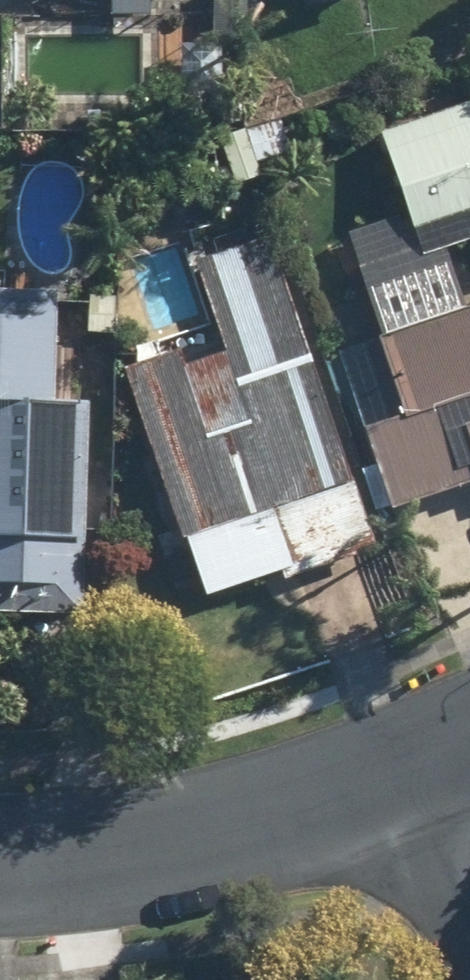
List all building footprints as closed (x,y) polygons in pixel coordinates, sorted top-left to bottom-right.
[(377,129),(409,233),(469,214),(469,99),(377,129)] [(212,338),(121,368),(193,604),(282,577),(285,587),(373,560),(264,228),(185,254),(212,338)] [(460,317),(442,266),(367,293),(384,342),(319,363),(343,438),(363,431),(375,467),(359,472),(375,521),(469,490),(469,314),(460,317)] [(0,298),(0,620),(82,624),(93,406),(55,404),(60,301),(0,298)]
